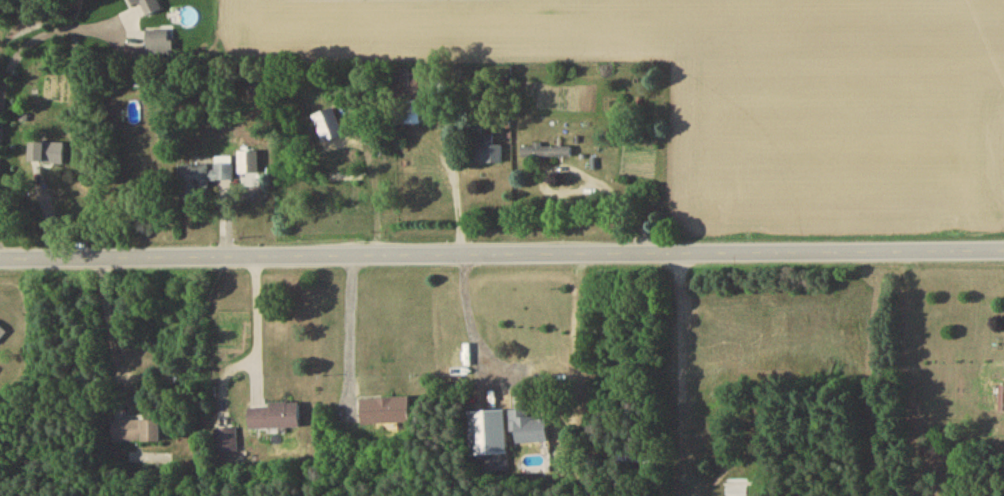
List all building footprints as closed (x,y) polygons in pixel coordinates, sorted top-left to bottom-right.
[(158,0),(128,0),(132,10),(141,6),(147,19),(163,12),(158,0)] [(145,49),(169,49),(169,33),(145,33),(145,49)] [(429,127),(429,109),(394,109),(394,127),(429,127)] [(502,165),(502,147),(493,147),(493,137),(474,137),(474,165),(502,165)] [(64,145),(32,145),(32,166),(64,166),(64,145)] [(571,149),(522,149),(522,160),(571,160),(571,149)] [(233,183),(234,167),(179,166),(179,196),(197,196),(197,191),(209,191),(209,183),(233,183)] [(361,400),(361,426),(410,426),(410,400),(361,400)] [(300,431),(299,407),(249,408),(249,432),(300,431)] [(510,435),(517,435),(517,445),(548,445),(548,421),(529,421),(529,412),(510,412),(510,435)] [(160,423),(111,423),(111,444),(160,444),(160,423)] [(216,432),(216,455),(236,455),(236,432),(216,432)]
